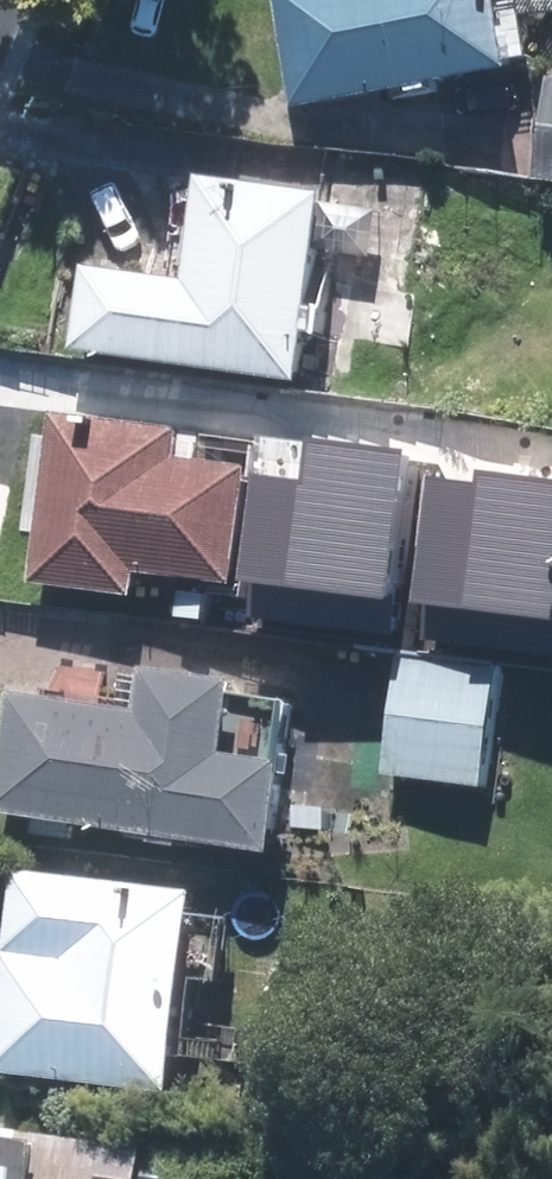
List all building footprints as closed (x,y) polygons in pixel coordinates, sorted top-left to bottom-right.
[(292,119),(507,83),(494,0),(272,0),(292,119)] [(547,85),(533,189),(551,192),(551,86),(547,85)] [(84,274),(70,355),(294,394),(327,207),(201,185),(182,291),(84,274)] [(172,428),(46,413),(26,583),(128,595),(131,573),(228,585),(242,470),(168,461),(172,428)] [(251,616),(393,631),(413,452),(304,440),(299,478),(249,473),(237,579),(255,581),(251,616)] [(551,653),(551,481),(473,472),(472,481),(422,475),(409,600),(423,602),(419,639),(551,653)] [(495,676),(397,665),(383,782),(481,794),(495,676)] [(0,747),(0,823),(270,866),(285,775),(222,765),(234,693),(142,679),(135,722),(7,702),(0,747)] [(192,903),(13,882),(0,995),(0,1085),(169,1104),(192,903)] [(141,1159),(0,1138),(0,1178),(138,1178),(141,1159)]
